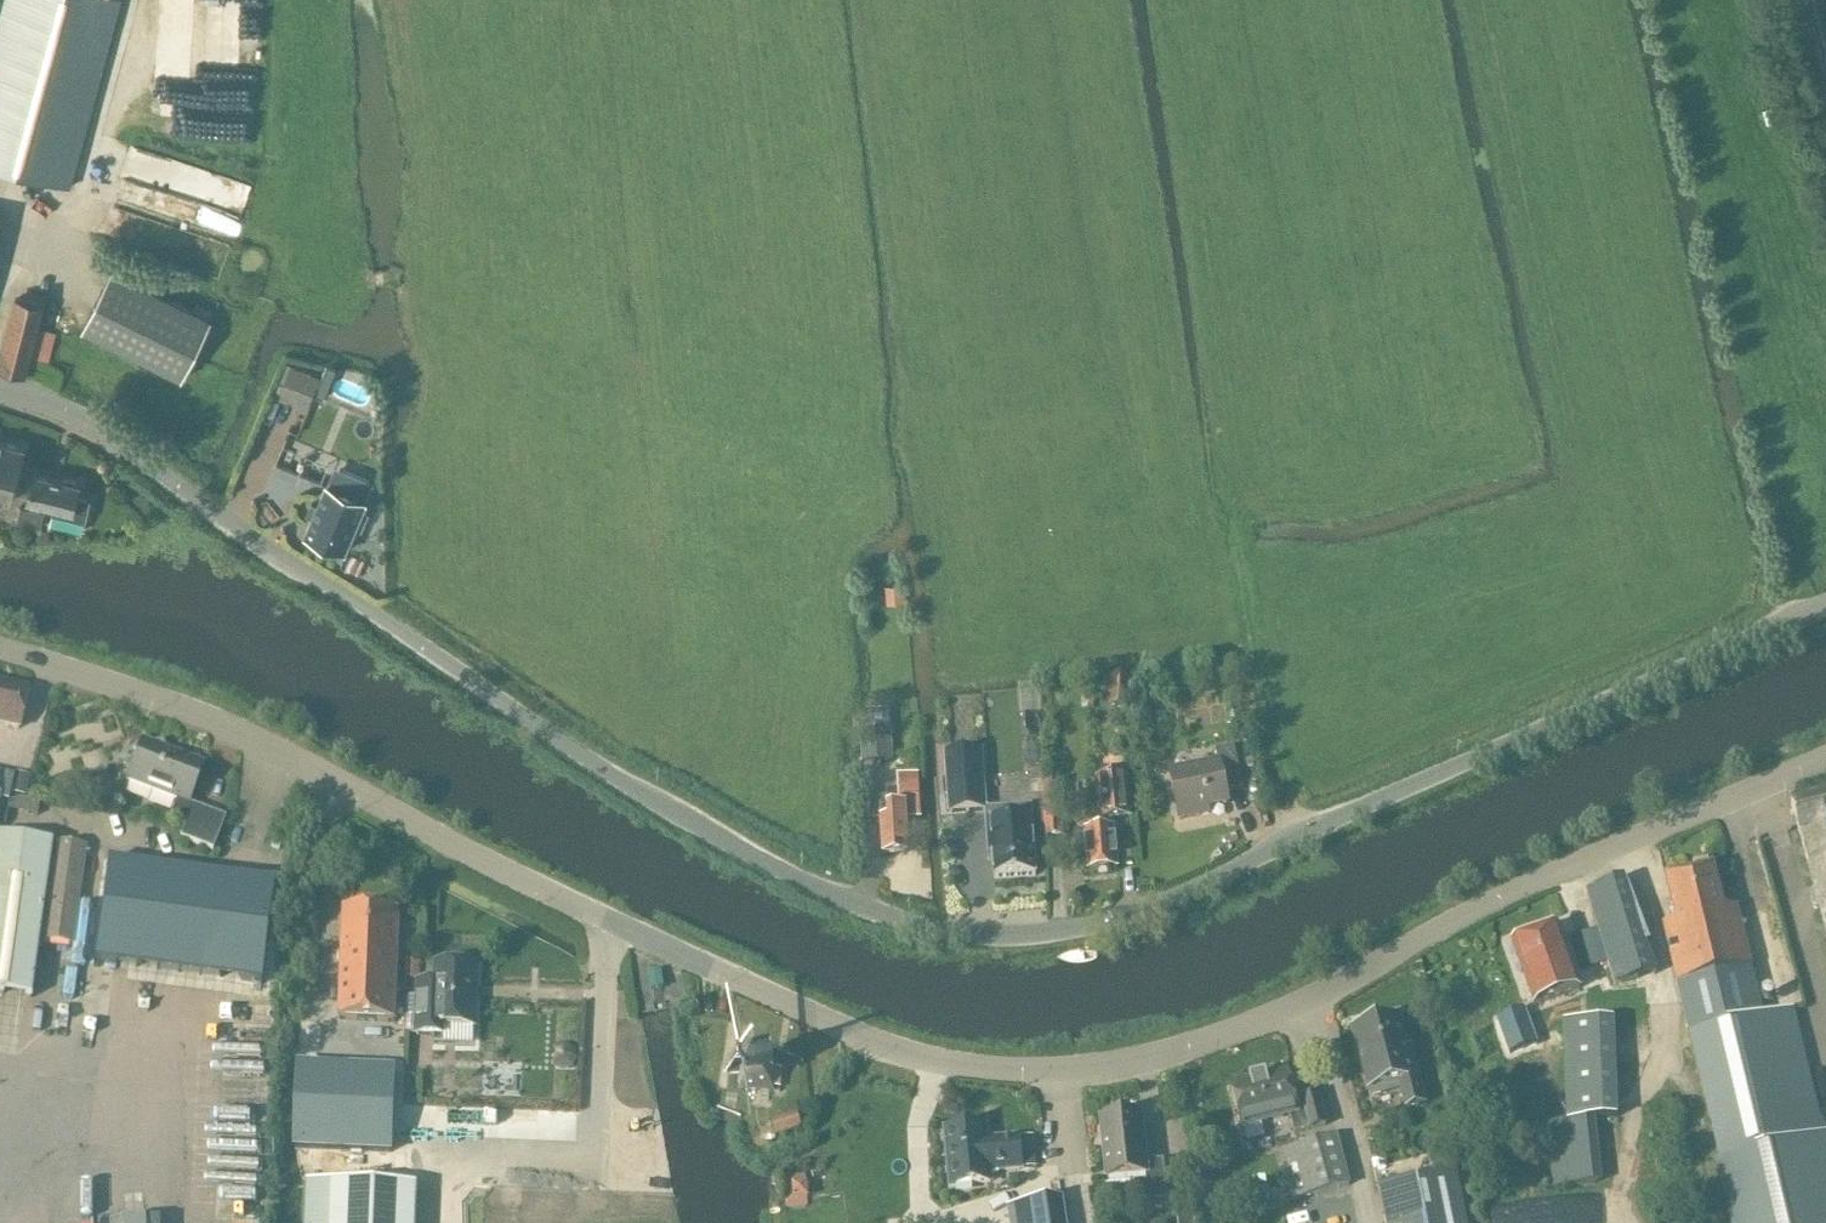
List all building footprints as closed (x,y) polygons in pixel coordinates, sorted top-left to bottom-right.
[(121,1),(119,0),(8,0),(0,28),(0,170),(70,189),(121,1)] [(211,319),(112,270),(83,329),(182,378),(211,319)] [(0,364),(0,368),(26,374),(44,305),(17,298),(0,364)] [(275,395),(288,400),(301,406),(304,400),(315,374),(288,362),(275,395)] [(325,368),(314,394),(323,398),(335,370),(336,368),(326,365),(325,368)] [(11,505),(16,485),(18,472),(25,447),(0,440),(0,503),(11,505)] [(327,484),(318,505),(312,503),(307,514),(313,516),(305,534),(344,551),(356,526),(362,528),(368,512),(362,510),(373,482),(340,469),(337,477),(332,475),(328,485),(327,484)] [(18,472),(16,485),(30,489),(28,500),(32,501),(31,506),(21,504),(18,520),(41,525),(45,510),(38,508),(40,503),(54,507),(52,512),(85,520),(90,499),(76,495),(79,484),(34,473),(33,476),(18,472)] [(887,603),(904,601),(902,579),(884,581),(887,603)] [(1109,708),(1129,709),(1131,678),(1111,677),(1109,708)] [(18,728),(28,688),(1,682),(0,681),(0,724),(18,728)] [(863,763),(893,761),(890,716),(861,718),(863,763)] [(186,822),(180,839),(213,851),(225,817),(187,803),(202,764),(166,749),(165,748),(162,741),(133,751),(136,758),(136,760),(128,782),(176,800),(170,816),(186,822)] [(1226,791),(1243,787),(1235,747),(1216,751),(1219,762),(1172,772),(1181,819),(1201,816),(1200,811),(1229,805),(1226,791)] [(946,753),(950,813),(986,810),(982,751),(946,753)] [(1086,830),(1076,831),(1078,855),(1087,855),(1089,869),(1117,867),(1114,829),(1113,829),(1112,818),(1132,816),(1128,777),(1123,777),(1122,771),(1120,769),(1103,769),(1101,773),(1101,779),(1097,780),(1099,808),(1101,829),(1086,830)] [(12,777),(9,791),(27,795),(31,775),(14,771),(12,777)] [(7,801),(9,791),(12,777),(0,774),(0,800),(7,801)] [(907,819),(921,818),(919,777),(898,778),(899,790),(888,791),(888,800),(884,800),(884,807),(881,807),(884,853),(908,852),(907,819)] [(1062,786),(1044,786),(1045,834),(1063,833),(1062,786)] [(1792,806),(1825,938),(1825,797),(1792,806)] [(991,821),(995,878),(1036,875),(1031,806),(1002,808),(1002,820),(991,821)] [(0,838),(0,994),(31,998),(51,845),(0,838)] [(84,849),(57,845),(44,940),(71,943),(84,849)] [(106,861),(94,958),(262,979),(275,883),(106,861)] [(1663,924),(1739,1222),(1825,1222),(1825,1136),(1794,1009),(1763,1016),(1737,905),(1723,909),(1713,868),(1666,879),(1676,921),(1663,924)] [(1598,931),(1609,962),(1616,985),(1658,973),(1655,955),(1627,880),(1586,894),(1598,931)] [(339,1019),(353,1019),(395,1021),(400,912),(344,909),(339,1019)] [(1535,1005),(1580,989),(1557,927),(1513,943),(1535,1005)] [(1593,967),(1609,962),(1598,931),(1582,937),(1593,967)] [(475,1027),(478,965),(436,963),(435,984),(419,983),(417,1034),(435,1035),(435,1025),(475,1027)] [(651,989),(663,987),(660,970),(649,972),(651,989)] [(1531,1029),(1524,1009),(1497,1018),(1505,1038),(1531,1029)] [(1353,1031),(1368,1090),(1400,1082),(1406,1108),(1426,1103),(1411,1048),(1406,1049),(1398,1019),(1353,1031)] [(1565,1023),(1566,1054),(1615,1052),(1614,1021),(1565,1023)] [(776,1070),(777,1055),(744,1051),(743,1062),(735,1062),(732,1075),(741,1079),(740,1086),(774,1090),(774,1088),(781,1089),(783,1070),(776,1070)] [(300,1062),(297,1146),(391,1149),(394,1098),(395,1068),(300,1062)] [(1245,1129),(1292,1116),(1297,1134),(1327,1126),(1319,1095),(1295,1102),(1287,1073),(1234,1088),(1245,1129)] [(775,1136),(802,1128),(799,1118),(797,1111),(770,1120),(772,1128),(775,1136)] [(1151,1201),(1169,1199),(1165,1160),(1147,1162),(1142,1113),(1102,1118),(1109,1178),(1148,1174),(1151,1201)] [(1547,1125),(1554,1188),(1604,1183),(1597,1119),(1547,1125)] [(989,1172),(1021,1169),(1018,1138),(986,1141),(984,1125),(945,1129),(950,1186),(990,1182),(989,1172)] [(1034,1135),(1020,1137),(1023,1169),(1037,1167),(1034,1135)] [(1293,1199),(1350,1184),(1337,1136),(1281,1150),(1293,1199)] [(1455,1171),(1379,1187),(1387,1222),(1466,1222),(1455,1171)] [(417,1186),(308,1181),(306,1222),(415,1222),(417,1186)] [(1248,1183),(1221,1189),(1227,1214),(1254,1208),(1248,1183)] [(1005,1210),(1007,1222),(1066,1222),(1063,1201),(1005,1210)] [(1179,1222),(1195,1222),(1194,1213),(1178,1216),(1179,1222)]
